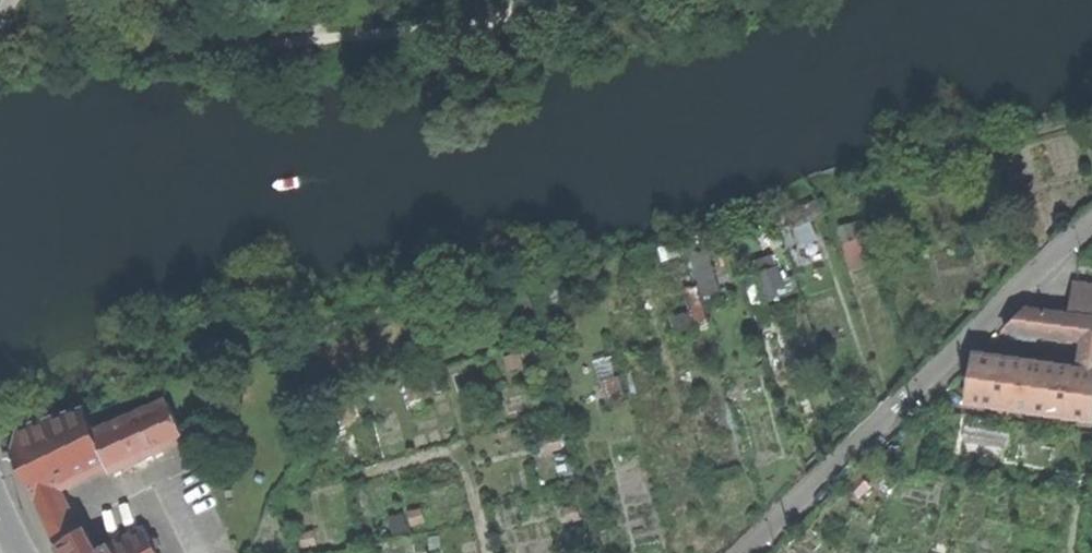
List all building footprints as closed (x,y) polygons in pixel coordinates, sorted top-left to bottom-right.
[(860,264),(876,259),(862,218),(848,223),(860,264)] [(700,256),(707,296),(726,293),(719,253),(700,256)] [(787,267),(767,274),(774,298),(795,291),(787,267)] [(1091,420),(1091,294),(1060,290),(1056,314),(1026,310),(1006,330),(1086,341),(1081,373),(978,358),(974,381),(970,402),(1091,420)] [(608,401),(623,397),(619,377),(603,380),(608,401)] [(81,535),(58,491),(108,467),(111,474),(185,440),(168,401),(144,412),(144,413),(96,435),(84,407),(18,427),(10,450),(35,502),(56,550),(58,552),(91,552),(81,535)] [(153,523),(109,545),(99,552),(167,552),(153,523)]
